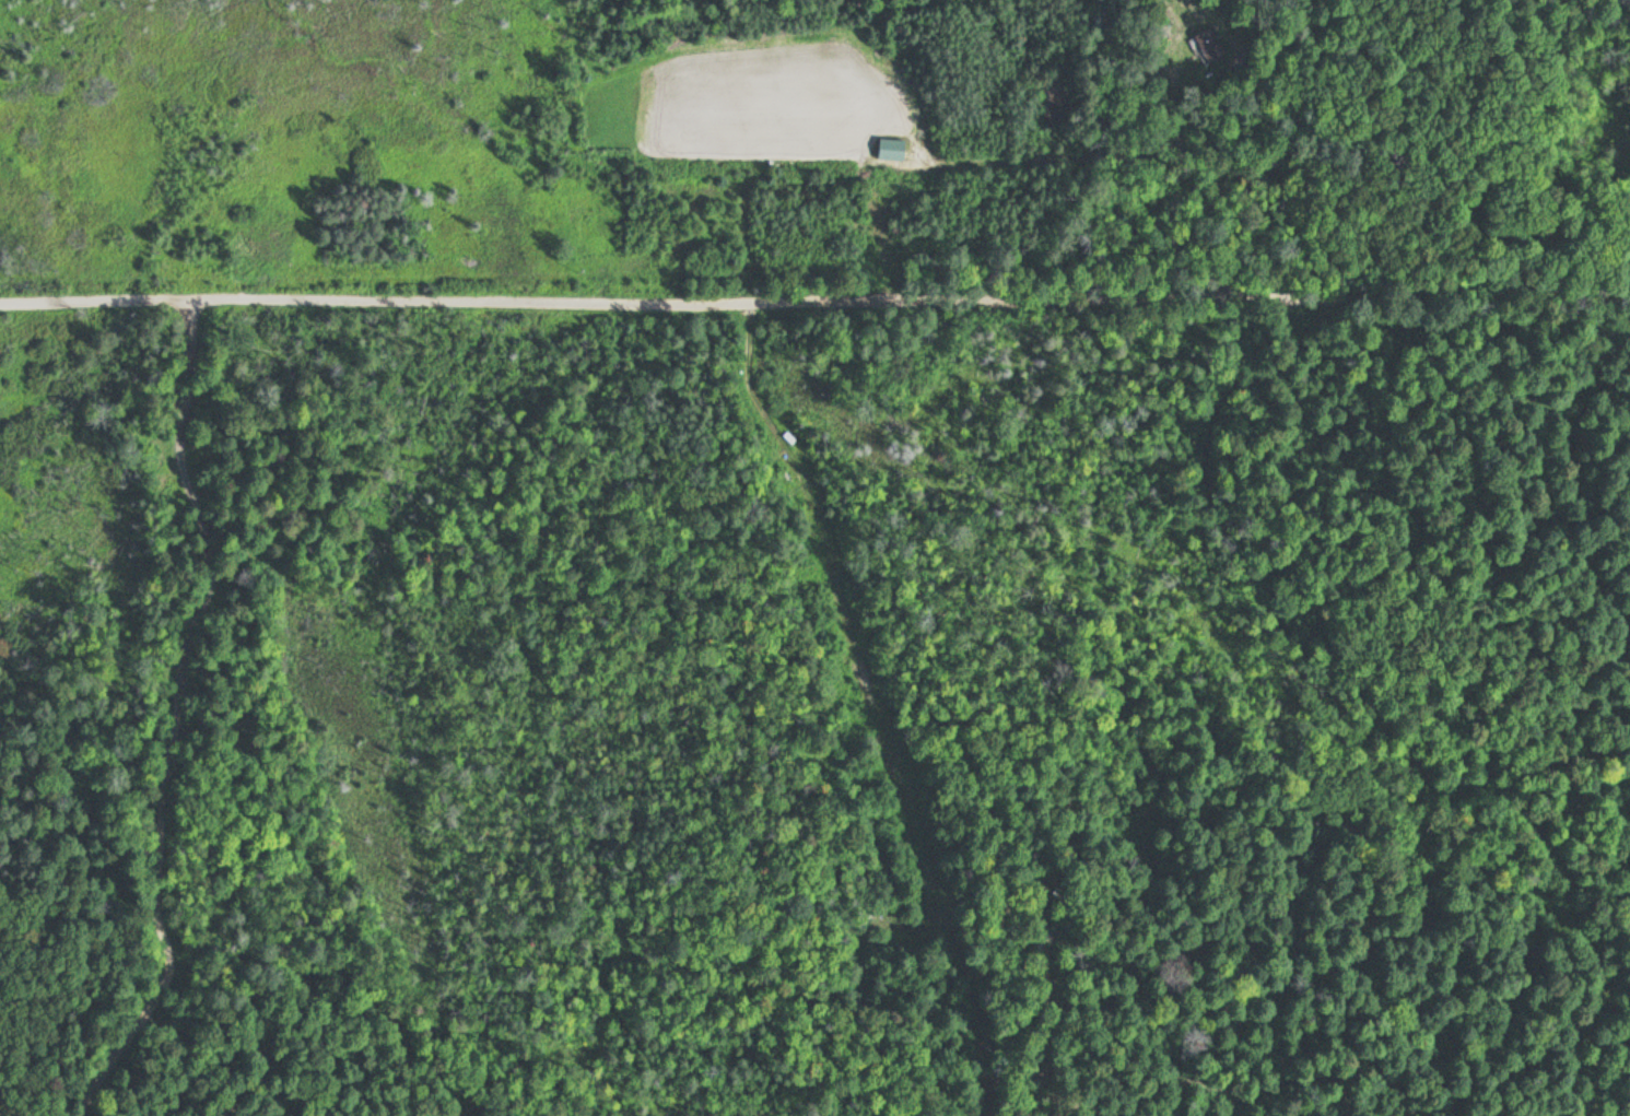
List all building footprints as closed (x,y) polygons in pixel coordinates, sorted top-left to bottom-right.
[(1222,55),(1213,27),(1195,33),(1204,61),(1222,55)]
